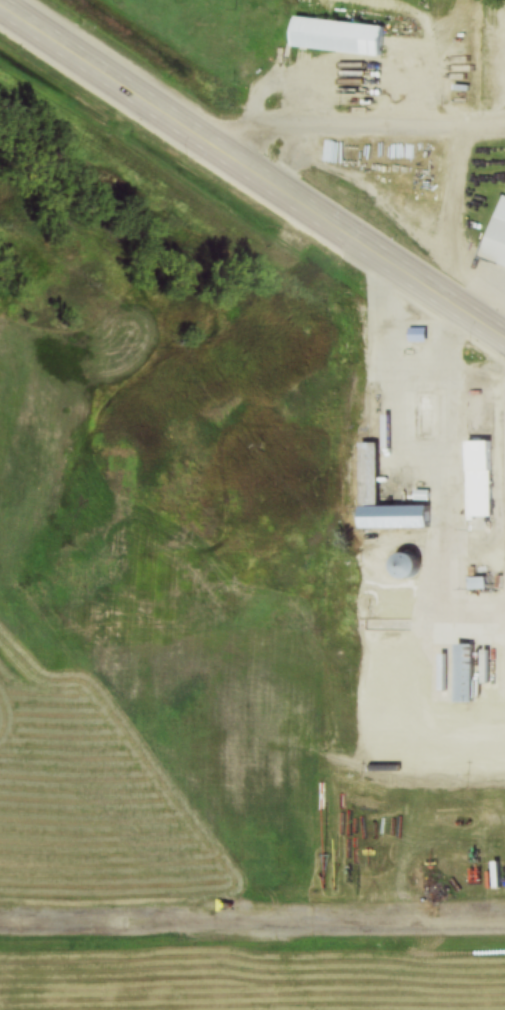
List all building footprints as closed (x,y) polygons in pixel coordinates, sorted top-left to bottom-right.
[(282,49),(380,59),(383,28),(285,18),(282,49)] [(498,195),(476,258),(504,268),(504,197),(498,195)] [(375,443),(358,443),(358,506),(375,506),(375,443)] [(492,443),(465,443),(465,518),(492,518),(492,443)] [(475,645),(454,645),(454,703),(475,703),(475,645)]
